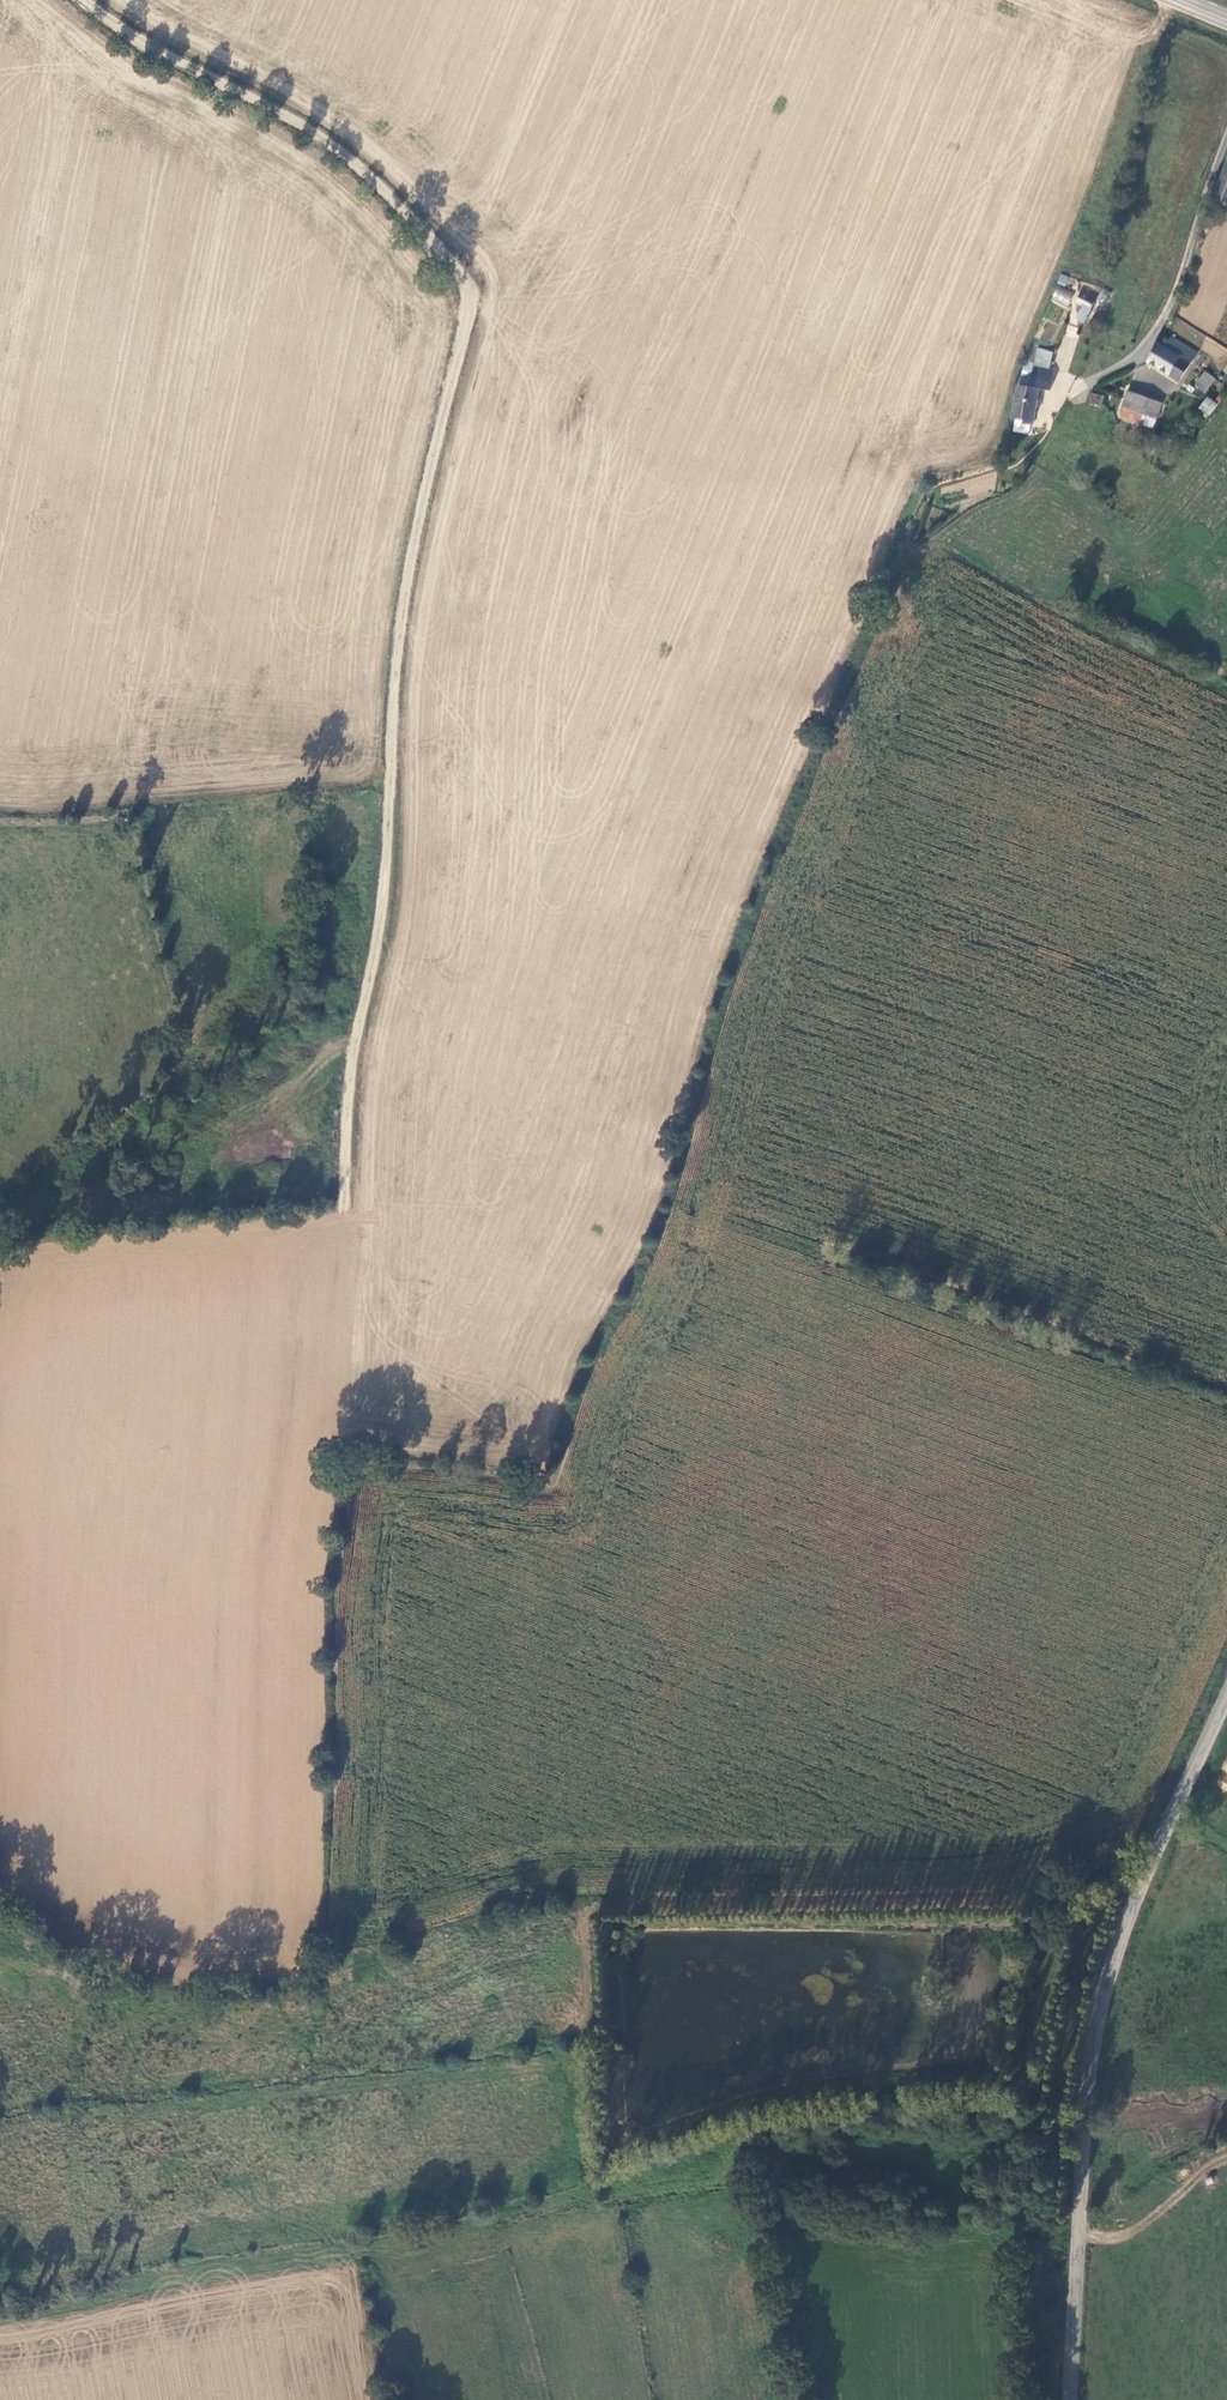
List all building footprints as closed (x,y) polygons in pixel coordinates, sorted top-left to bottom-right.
[(1214,197),(1226,202),(1226,161),(1214,197)] [(1056,283),(1065,286),(1068,276),(1059,273),(1056,283)] [(1068,307),(1073,293),(1056,287),(1051,300),(1068,307)] [(1081,294),(1077,303),(1092,309),(1096,300),(1081,294)] [(1067,325),(1065,335),(1076,337),(1078,327),(1067,325)] [(1173,337),(1165,348),(1190,366),(1199,354),(1173,337)] [(1179,381),(1190,366),(1165,348),(1160,344),(1149,360),(1179,381)] [(1034,349),(1031,368),(1047,370),(1050,351),(1034,349)] [(1018,386),(1013,419),(1034,422),(1041,390),(1049,391),(1052,371),(1047,370),(1031,368),(1029,388),(1018,386)] [(1193,385),(1205,393),(1215,378),(1203,370),(1193,385)] [(1101,407),(1104,396),(1089,392),(1086,403),(1101,407)] [(1127,411),(1145,414),(1148,403),(1149,399),(1126,395),(1122,410),(1127,411)] [(1207,396),(1197,409),(1208,417),(1218,404),(1207,396)] [(1162,402),(1149,399),(1148,403),(1145,414),(1149,415),(1159,417),(1162,402)] [(1124,420),(1143,425),(1147,426),(1149,415),(1145,414),(1127,411),(1124,420)]
